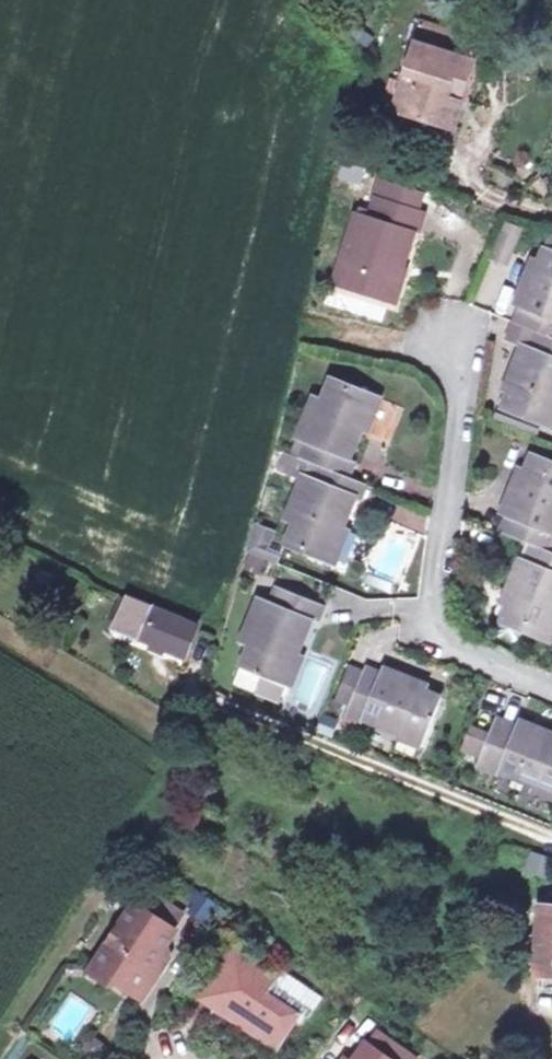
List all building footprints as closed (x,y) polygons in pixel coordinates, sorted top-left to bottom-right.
[(450,134),(461,102),(447,98),(451,87),(441,84),(451,54),(444,51),(457,15),(428,4),(389,112),(450,134)] [(447,98),(461,102),(474,62),(451,54),(441,84),(451,87),(447,98)] [(380,196),(420,210),(428,188),(380,173),(373,194),(380,196)] [(420,210),(380,196),(372,222),(355,216),(338,266),(354,272),(347,294),(398,312),(406,289),(395,286),(414,232),(424,235),(431,214),(420,210)] [(543,248),(533,272),(523,268),(509,304),(520,309),(514,325),(551,340),(551,252),(543,248)] [(514,325),(509,338),(517,342),(505,375),(513,377),(506,406),(551,425),(551,340),(514,325)] [(322,465),(353,476),(358,463),(348,459),(363,418),(370,421),(379,398),(335,382),(327,403),(316,399),(301,440),(311,444),(305,460),(322,465)] [(295,456),(288,453),(282,473),(288,475),(295,456)] [(535,546),(551,552),(551,460),(536,455),(529,474),(519,472),(502,517),(510,520),(505,535),(535,546)] [(368,482),(353,476),(322,465),(305,460),(295,456),(288,475),(306,481),(292,521),(301,524),(293,547),(338,563),(347,539),(338,536),(341,526),(353,497),(361,500),(368,482)] [(341,526),(338,536),(347,539),(350,530),(341,526)] [(274,535),(256,528),(249,555),(268,562),(279,566),(281,558),(267,552),(274,535)] [(535,546),(530,560),(518,556),(508,587),(519,591),(510,622),(551,636),(551,552),(535,546)] [(268,562),(249,555),(245,569),(263,576),(268,562)] [(244,645),(252,649),(245,670),(265,678),(295,690),(304,668),(295,664),(311,621),(321,625),(327,608),(275,586),(268,606),(259,603),(244,645)] [(188,661),(198,632),(136,604),(121,632),(188,661)] [(368,674),(356,705),(352,716),(366,722),(368,715),(401,728),(397,738),(422,747),(441,698),(415,687),(418,680),(387,669),(385,674),(370,668),(368,674)] [(343,700),(356,705),(368,674),(354,669),(343,700)] [(259,694),(265,678),(245,670),(238,686),(259,694)] [(481,769),(499,776),(502,770),(536,783),(532,791),(551,799),(551,725),(518,712),(515,720),(500,715),(493,736),(481,769)] [(464,763),(481,769),(493,736),(476,730),(464,763)] [(547,878),(551,857),(529,852),(524,873),(547,878)] [(147,889),(139,901),(174,927),(183,915),(147,889)] [(187,915),(201,924),(215,904),(200,895),(187,915)] [(149,963),(160,947),(174,927),(139,901),(93,970),(100,974),(109,970),(143,996),(160,969),(149,963)] [(551,980),(551,911),(540,911),(536,979),(551,980)] [(149,963),(160,969),(171,954),(160,947),(149,963)] [(277,1049),(302,1014),(270,993),(280,980),(233,950),(202,999),(277,1049)] [(270,993),(302,1014),(309,1018),(324,997),(285,972),(280,980),(270,993)] [(375,1040),(400,1055),(407,1044),(383,1028),(375,1040)] [(375,1040),(370,1036),(356,1058),(355,1058),(405,1058),(400,1055),(375,1040)]
